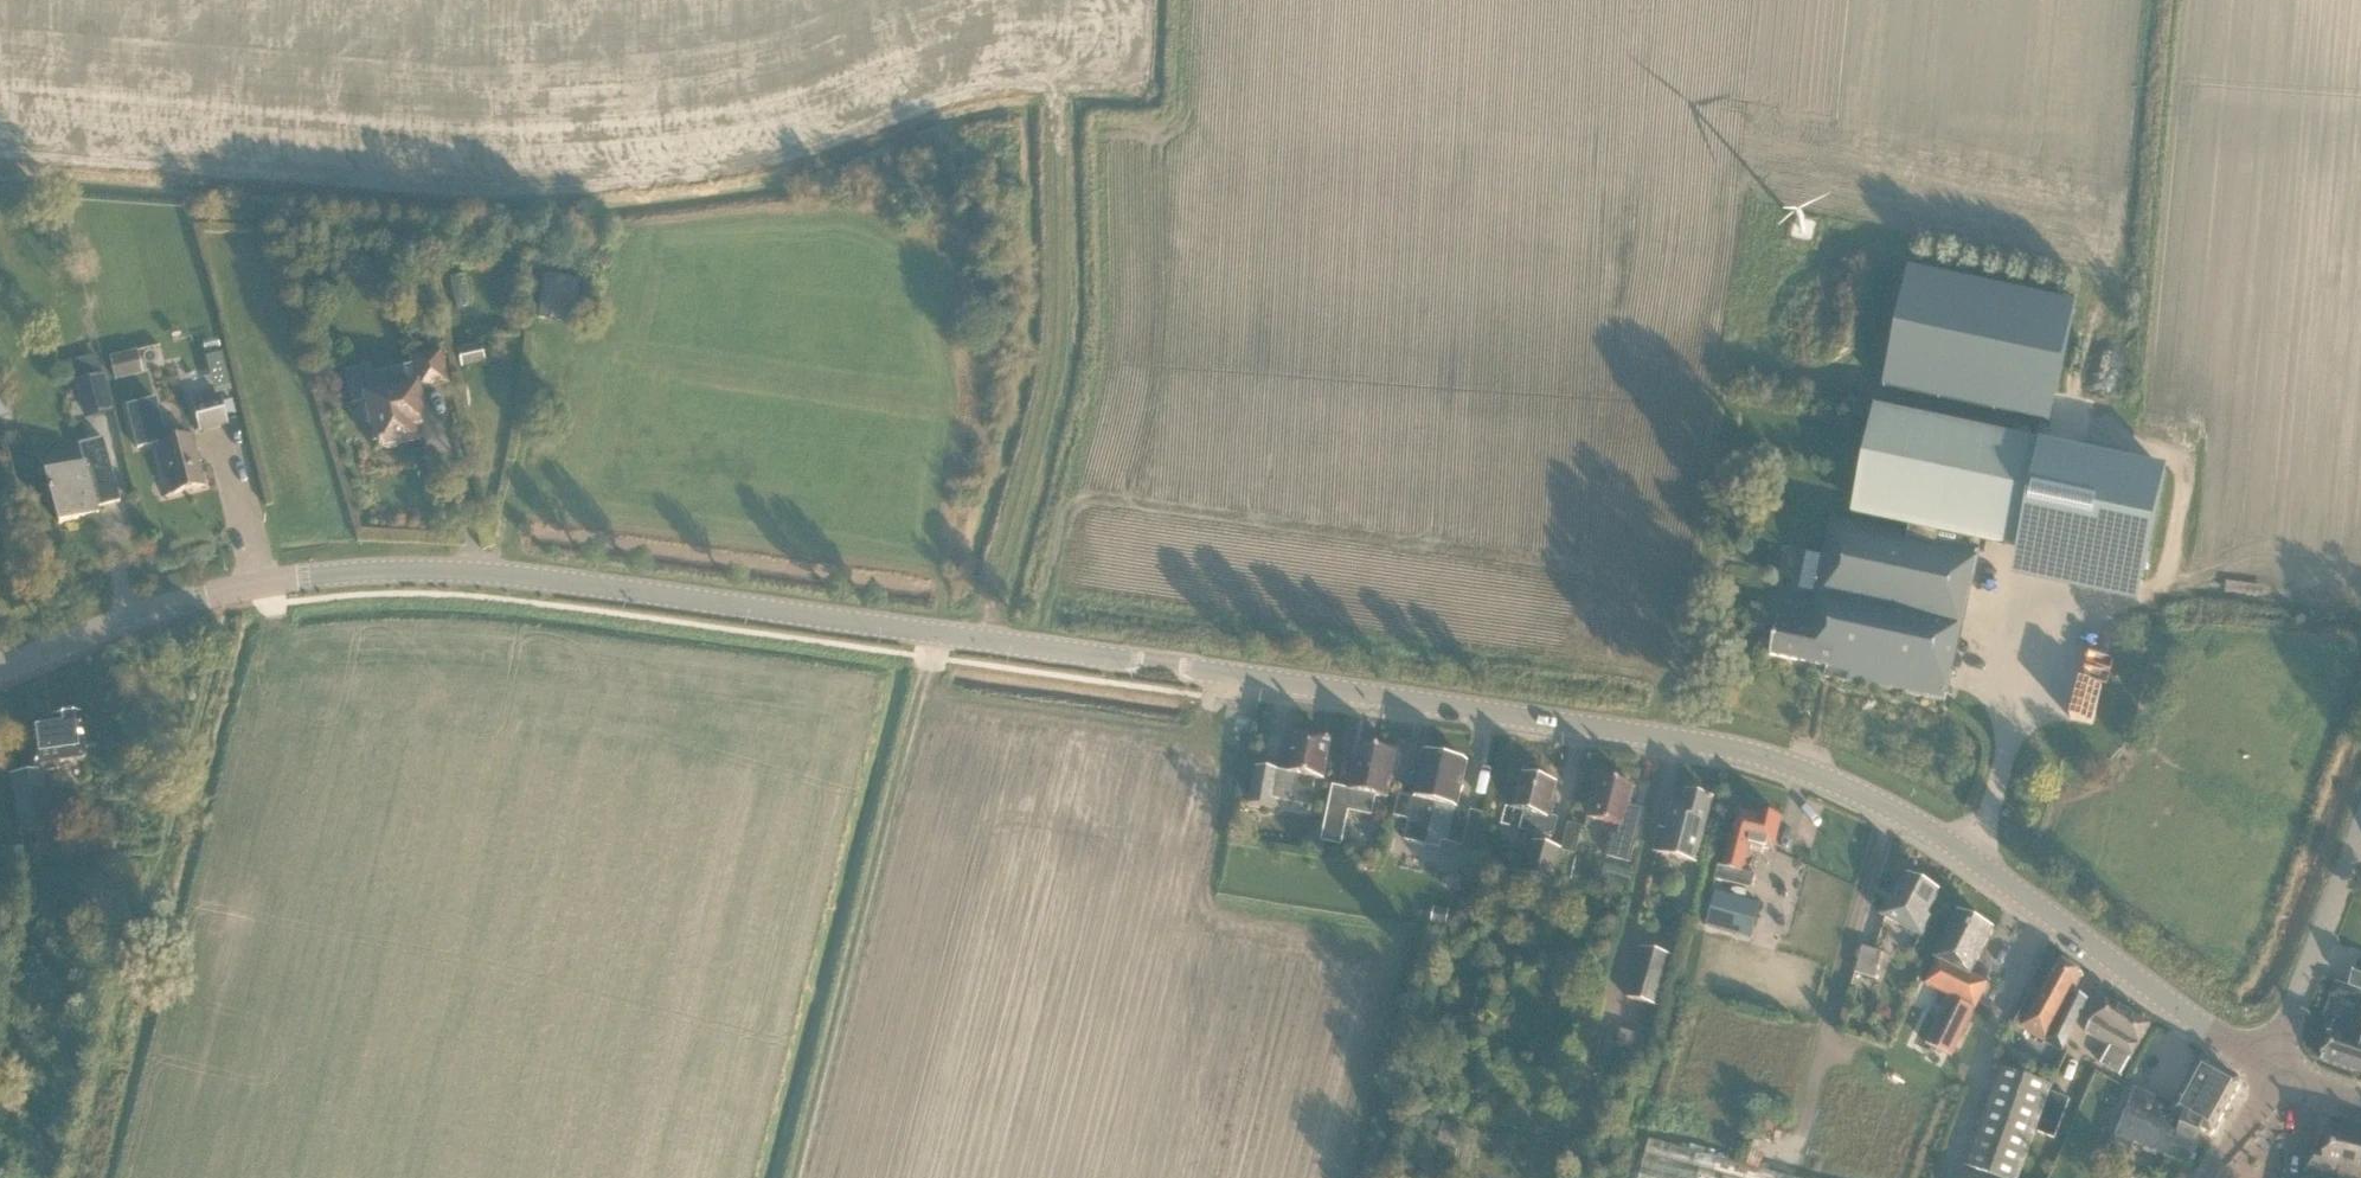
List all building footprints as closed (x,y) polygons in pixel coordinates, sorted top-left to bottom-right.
[(543,273),(537,318),(574,323),(580,278),(543,273)] [(2080,310),(1913,273),(1888,389),(2054,425),(2080,310)] [(423,346),(420,332),(411,334),(414,348),(423,346)] [(458,350),(461,368),(485,363),(482,345),(458,350)] [(116,380),(143,373),(137,351),(111,357),(116,380)] [(68,361),(84,419),(112,412),(97,354),(68,361)] [(378,449),(403,443),(419,440),(415,426),(423,424),(415,390),(447,383),(440,354),(413,360),(414,366),(368,376),(367,368),(346,373),(352,404),(362,402),(366,422),(372,420),(378,449)] [(220,393),(191,401),(200,432),(229,424),(220,393)] [(192,436),(173,441),(170,428),(164,430),(155,398),(125,406),(137,450),(159,445),(172,495),(205,487),(192,436)] [(1912,534),(1832,517),(1808,627),(1797,625),(1798,620),(1779,616),(1771,654),(1828,667),(1826,677),(1946,702),(1980,549),(1974,548),(1977,537),(2023,547),(2021,551),(2146,579),(2169,475),(1883,412),(1861,511),(1914,523),(1912,534)] [(121,502),(104,438),(79,445),(84,465),(46,475),(50,488),(48,489),(49,494),(51,494),(59,524),(99,513),(97,508),(121,502)] [(2100,725),(2111,665),(2063,656),(2052,716),(2100,725)] [(80,715),(77,715),(72,712),(62,713),(58,718),(56,718),(57,721),(29,725),(36,772),(11,776),(19,832),(51,827),(43,772),(60,769),(59,763),(85,759),(83,748),(99,746),(96,726),(81,728),(80,715)] [(1324,779),(1331,741),(1302,735),(1298,754),(1293,753),(1290,772),(1257,766),(1250,804),(1275,809),(1276,799),(1311,806),(1316,778),(1324,779)] [(1389,748),(1386,750),(1360,744),(1351,789),(1334,786),(1322,841),(1342,845),(1349,810),(1372,815),(1376,795),(1388,798),(1398,752),(1396,752),(1394,749),(1389,748)] [(1456,757),(1452,758),(1426,752),(1415,798),(1400,794),(1395,816),(1410,820),(1406,840),(1430,846),(1438,811),(1449,813),(1443,841),(1464,846),(1472,810),(1458,807),(1468,762),(1466,761),(1463,758),(1456,757)] [(1550,892),(1553,881),(1562,849),(1549,846),(1550,841),(1551,841),(1552,837),(1553,837),(1558,819),(1552,817),(1555,804),(1549,802),(1555,782),(1544,779),(1544,777),(1544,775),(1544,774),(1543,772),(1542,771),(1541,769),(1539,768),(1538,767),(1535,767),(1532,767),(1529,768),(1528,769),(1527,770),(1526,772),(1525,774),(1516,809),(1527,812),(1522,829),(1537,833),(1526,874),(1542,878),(1539,890),(1550,892)] [(1630,863),(1635,845),(1632,844),(1632,842),(1635,843),(1644,811),(1629,806),(1634,785),(1604,777),(1597,802),(1592,801),(1589,812),(1594,814),(1592,821),(1622,828),(1619,839),(1610,836),(1605,856),(1630,863)] [(1697,861),(1714,798),(1686,791),(1683,803),(1674,801),(1667,829),(1661,828),(1655,850),(1697,861)] [(1774,850),(1782,817),(1762,812),(1761,816),(1741,811),(1733,838),(1732,838),(1724,867),(1719,865),(1716,880),(1752,889),(1756,875),(1744,871),(1751,844),(1774,850)] [(1580,839),(1583,825),(1569,822),(1565,836),(1580,839)] [(16,862),(26,860),(23,845),(14,847),(16,862)] [(1928,915),(1940,892),(1923,883),(1923,879),(1918,877),(1915,879),(1909,876),(1895,904),(1889,901),(1882,915),(1923,936),(1933,918),(1928,915)] [(1752,938),(1761,904),(1716,892),(1707,925),(1752,938)] [(1448,925),(1450,910),(1435,907),(1433,923),(1448,925)] [(1971,975),(1994,929),(1959,912),(1936,958),(1939,960),(1927,984),(1950,996),(1927,1043),(1952,1056),(1988,983),(1971,975)] [(1863,946),(1856,972),(1876,978),(1884,953),(1863,946)] [(1673,956),(1640,948),(1627,1000),(1659,1008),(1673,956)] [(2063,1051),(2089,999),(2075,992),(2084,974),(2060,960),(2039,997),(2032,994),(2015,1024),(2063,1051)] [(2360,990),(2360,963),(2359,962),(2350,986),(2360,990)] [(2360,994),(2360,991),(2335,982),(2331,996),(2357,1005),(2360,994)] [(2131,1058),(2151,1025),(2106,997),(2087,1032),(2111,1046),(2102,1063),(2121,1074),(2130,1058),(2131,1058)] [(1592,1001),(1578,998),(1575,1013),(1589,1016),(1592,1001)] [(2356,1029),(2334,1022),(2322,1060),(2360,1073),(2360,1014),(2356,1029)] [(1618,1049),(1648,1051),(1649,1034),(1619,1033),(1618,1049)] [(2121,1137),(2118,1145),(2132,1150),(2135,1142),(2189,1164),(2199,1141),(2197,1140),(2202,1129),(2213,1135),(2243,1081),(2201,1058),(2175,1104),(2135,1088),(2119,1135),(2121,1137)] [(2052,1085),(2002,1067),(1967,1166),(2000,1177),(2019,1177),(2052,1085)] [(2036,1131),(2054,1139),(2070,1100),(2052,1092),(2036,1131)] [(2330,1129),(2325,1155),(2311,1152),(2307,1174),(2320,1177),(2326,1177),(2360,1177),(2360,1136),(2330,1129)] [(1650,1140),(1640,1177),(1801,1177),(1650,1140)] [(2123,1173),(2132,1150),(2118,1145),(2110,1168),(2123,1173)]
